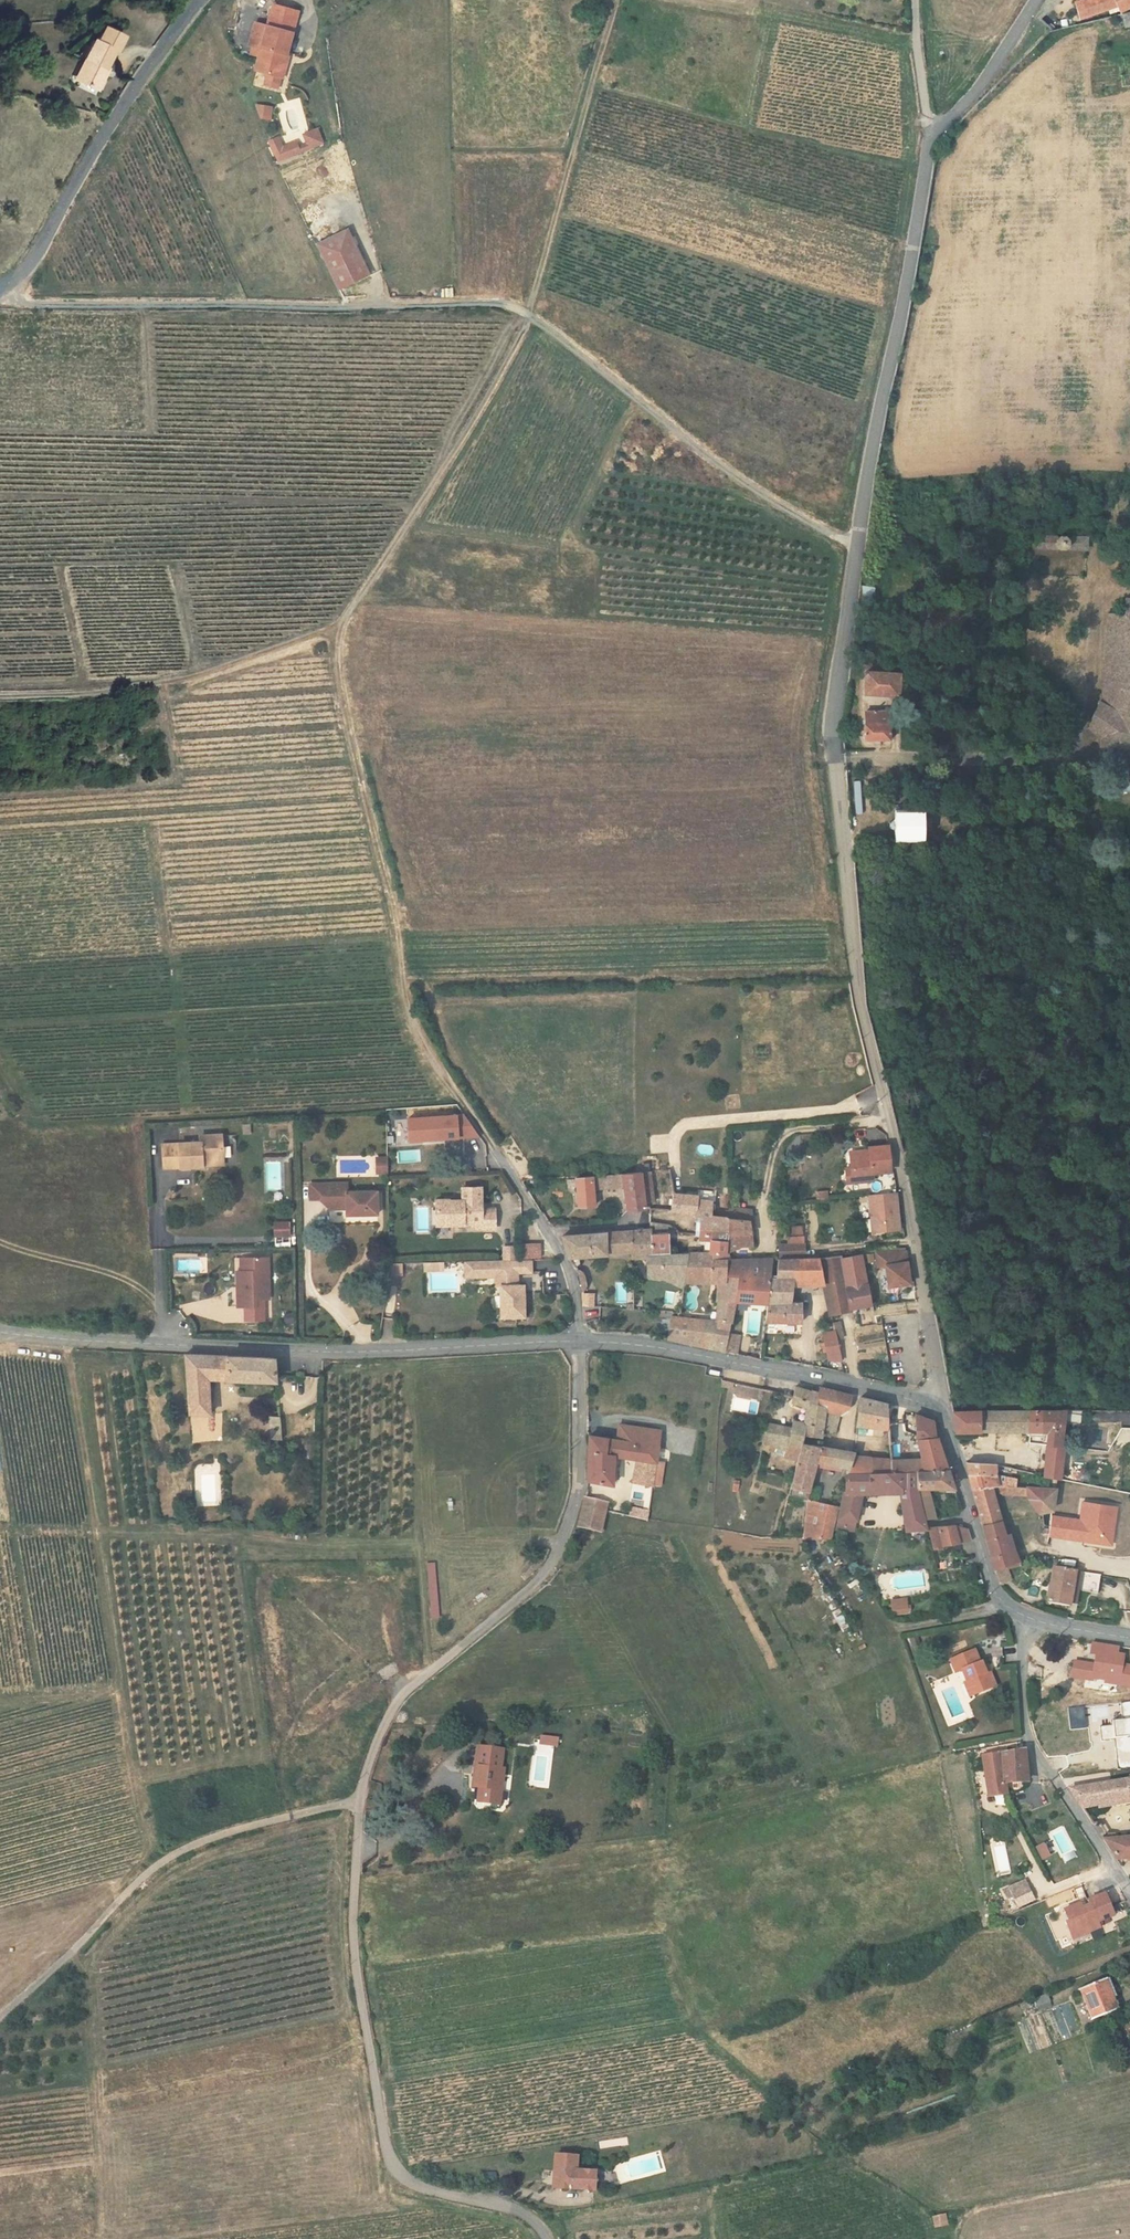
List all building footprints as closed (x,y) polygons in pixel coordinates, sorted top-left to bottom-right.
[(1043,3),(1054,11),(1063,0),(1045,0),(1043,3)] [(1113,0),(1073,0),(1075,13),(1104,7),(1106,13),(1115,11),(1113,0)] [(1115,11),(1128,0),(1113,0),(1115,11)] [(281,76),(299,11),(274,4),(268,26),(256,22),(250,44),(254,45),(256,46),(254,54),(259,55),(256,69),(268,73),(281,76)] [(1119,12),(1122,29),(1129,27),(1129,10),(1119,12)] [(119,34),(96,29),(91,42),(87,40),(80,60),(87,62),(79,83),(99,90),(107,68),(103,67),(109,48),(113,49),(119,34)] [(87,62),(80,60),(72,81),(79,83),(87,62)] [(268,73),(265,84),(277,87),(281,76),(268,73)] [(261,117),(270,118),(271,107),(256,105),(261,117)] [(269,142),(277,161),(323,142),(317,130),(305,135),(308,144),(299,148),(296,143),(283,149),(279,138),(269,142)] [(346,229),(317,243),(339,287),(368,273),(346,229)] [(1111,742),(1129,742),(1129,607),(1098,719),(1110,729),(1111,742)] [(899,673),(865,670),(863,693),(897,696),(899,673)] [(860,742),(888,743),(889,715),(861,714),(860,742)] [(1094,717),(1093,742),(1111,742),(1110,729),(1098,719),(1094,717)] [(894,834),(922,834),(921,815),(894,815),(894,819),(888,821),(887,822),(887,824),(887,826),(888,828),(894,829),(894,834)] [(199,1145),(162,1147),(163,1171),(192,1170),(199,1169),(199,1161),(221,1161),(220,1136),(199,1137),(199,1145)] [(872,1173),(888,1171),(885,1144),(867,1146),(867,1150),(848,1152),(849,1166),(844,1166),(846,1182),(872,1179),(872,1173)] [(388,1159),(378,1159),(378,1174),(388,1174),(388,1159)] [(199,1169),(222,1169),(221,1161),(199,1161),(199,1169)] [(642,1210),(641,1203),(649,1202),(645,1172),(618,1175),(623,1213),(642,1210)] [(591,1176),(575,1178),(577,1208),(594,1206),(591,1176)] [(347,1182),(309,1183),(309,1200),(320,1201),(329,1209),(348,1209),(348,1214),(378,1213),(378,1193),(348,1193),(347,1182)] [(472,1227),(495,1226),(494,1207),(484,1208),(481,1208),(481,1204),(480,1186),(461,1187),(462,1199),(435,1201),(436,1219),(449,1218),(450,1225),(464,1224),(464,1221),(472,1220),(472,1227)] [(703,1232),(724,1231),(726,1217),(710,1215),(712,1199),(700,1198),(701,1191),(678,1190),(680,1199),(698,1205),(694,1232),(703,1232)] [(871,1236),(900,1234),(896,1193),(867,1196),(871,1236)] [(669,1211),(679,1212),(680,1199),(672,1197),(669,1211)] [(756,1208),(728,1205),(726,1217),(724,1231),(720,1250),(746,1247),(749,1225),(755,1226),(756,1208)] [(273,1238),(290,1237),(290,1221),(273,1222),(273,1238)] [(672,1233),(687,1233),(664,1223),(648,1222),(648,1228),(648,1235),(672,1233)] [(786,1226),(787,1244),(777,1244),(778,1257),(804,1255),(802,1225),(786,1226)] [(672,1253),(672,1233),(648,1235),(648,1228),(564,1237),(570,1259),(622,1252),(625,1260),(640,1258),(640,1276),(682,1278),(689,1252),(672,1253)] [(720,1253),(720,1250),(724,1231),(703,1232),(703,1252),(720,1253)] [(505,1259),(517,1258),(516,1244),(505,1245),(505,1259)] [(887,1286),(909,1283),(904,1248),(875,1252),(876,1266),(885,1265),(887,1286)] [(725,1262),(727,1262),(720,1253),(703,1252),(689,1252),(682,1278),(682,1280),(720,1284),(715,1321),(728,1323),(732,1301),(736,1279),(723,1276),(725,1262)] [(860,1254),(788,1258),(771,1259),(769,1277),(765,1305),(762,1323),(803,1324),(803,1308),(791,1306),(793,1288),(821,1285),(828,1319),(848,1316),(848,1312),(869,1310),(867,1304),(860,1254)] [(265,1256),(242,1257),(242,1280),(237,1280),(238,1289),(234,1289),(234,1306),(253,1305),(253,1298),(266,1298),(265,1256)] [(242,1257),(238,1257),(238,1270),(234,1270),(234,1289),(238,1289),(237,1280),(242,1280),(242,1257)] [(505,1259),(460,1261),(461,1267),(472,1266),(472,1272),(491,1271),(492,1285),(496,1285),(498,1316),(522,1314),(520,1283),(513,1283),(507,1283),(506,1271),(513,1271),(527,1270),(526,1257),(517,1258),(505,1259)] [(769,1277),(771,1259),(762,1260),(759,1276),(769,1277)] [(765,1305),(769,1277),(759,1276),(762,1260),(727,1262),(725,1262),(723,1276),(736,1279),(732,1301),(765,1305)] [(369,1262),(360,1262),(360,1274),(369,1274),(369,1262)] [(426,1263),(427,1271),(444,1270),(444,1262),(426,1263)] [(380,1265),(379,1276),(387,1276),(388,1273),(392,1273),(392,1265),(380,1265)] [(472,1266),(461,1267),(461,1277),(491,1276),(491,1271),(472,1272),(472,1266)] [(581,1305),(593,1305),(594,1293),(581,1292),(581,1305)] [(711,1352),(715,1321),(667,1318),(663,1340),(711,1352)] [(723,1354),(728,1323),(715,1321),(711,1352),(723,1354)] [(826,1368),(839,1370),(832,1339),(821,1338),(826,1368)] [(213,1379),(227,1380),(227,1358),(184,1356),(188,1415),(215,1417),(213,1379)] [(274,1359),(227,1358),(227,1380),(276,1382),(274,1359)] [(733,1382),(721,1381),(720,1388),(732,1389),(733,1382)] [(803,1392),(802,1408),(822,1411),(821,1423),(836,1425),(837,1413),(850,1415),(853,1397),(814,1387),(813,1394),(803,1392)] [(795,1390),(792,1389),(790,1406),(802,1408),(803,1392),(795,1390)] [(858,1418),(888,1427),(890,1407),(862,1398),(858,1418)] [(890,1407),(888,1427),(887,1439),(899,1439),(898,1424),(911,1423),(910,1414),(890,1407)] [(819,1436),(821,1423),(822,1411),(802,1408),(800,1426),(784,1425),(782,1431),(774,1430),(773,1437),(753,1433),(750,1451),(758,1453),(756,1463),(795,1472),(801,1443),(804,1433),(819,1436)] [(1050,1433),(1040,1478),(1059,1482),(1060,1476),(1064,1455),(1061,1454),(1070,1409),(1026,1411),(1029,1434),(1050,1433)] [(952,1416),(956,1434),(1011,1433),(1029,1434),(1026,1411),(952,1416)] [(899,1439),(918,1438),(932,1437),(931,1421),(910,1414),(911,1423),(898,1424),(899,1439)] [(264,1439),(280,1440),(278,1417),(264,1416),(264,1439)] [(630,1426),(629,1430),(627,1443),(662,1449),(665,1432),(630,1426)] [(593,1437),(591,1483),(615,1488),(619,1462),(634,1465),(632,1484),(638,1485),(637,1494),(655,1497),(662,1449),(627,1443),(629,1430),(611,1427),(609,1439),(593,1437)] [(1012,1443),(1031,1443),(1029,1434),(1011,1433),(1012,1443)] [(887,1460),(886,1471),(914,1470),(948,1468),(938,1440),(932,1437),(918,1438),(922,1459),(901,1461),(887,1460)] [(854,1456),(854,1452),(801,1443),(795,1472),(788,1500),(805,1504),(806,1496),(811,1493),(819,1465),(851,1468),(854,1456)] [(851,1473),(886,1471),(887,1460),(854,1456),(851,1468),(851,1473)] [(969,1465),(973,1479),(997,1483),(995,1470),(995,1466),(969,1465)] [(914,1470),(916,1488),(924,1516),(934,1515),(928,1491),(955,1490),(948,1468),(914,1470)] [(898,1491),(904,1528),(926,1529),(924,1516),(916,1488),(914,1470),(886,1471),(851,1473),(840,1505),(831,1533),(852,1529),(863,1491),(898,1491)] [(998,1477),(998,1484),(1011,1485),(1011,1477),(998,1477)] [(977,1493),(994,1494),(999,1495),(998,1488),(997,1483),(973,1479),(977,1493)] [(998,1488),(999,1495),(1015,1496),(1014,1488),(998,1488)] [(1009,1566),(1018,1563),(1011,1551),(994,1494),(977,1493),(990,1550),(996,1570),(1009,1566)] [(1035,1516),(1053,1512),(1055,1498),(1015,1496),(999,1495),(1002,1503),(1029,1504),(1035,1516)] [(816,1498),(803,1543),(828,1542),(831,1533),(840,1505),(816,1498)] [(582,1514),(578,1528),(605,1533),(608,1513),(610,1502),(587,1499),(582,1514)] [(621,1506),(620,1516),(651,1522),(653,1512),(621,1506)] [(926,1529),(931,1547),(967,1542),(966,1531),(952,1527),(926,1529)] [(1009,1566),(996,1570),(1001,1586),(1014,1582),(1009,1566)] [(1071,1604),(1075,1573),(1057,1570),(1053,1569),(1048,1605),(1070,1609),(1071,1604)] [(1075,1573),(1071,1604),(1076,1605),(1081,1574),(1075,1573)] [(1083,1574),(1080,1593),(1098,1596),(1101,1577),(1083,1574)] [(906,1601),(891,1604),(893,1613),(908,1610),(906,1601)] [(988,1635),(997,1630),(991,1622),(984,1627),(988,1635)] [(973,1696),(995,1690),(991,1675),(984,1677),(976,1652),(951,1660),(955,1673),(964,1670),(973,1696)] [(1074,1713),(1081,1712),(1084,1730),(1104,1727),(1099,1700),(1107,1698),(1104,1675),(1074,1677),(1075,1692),(1071,1692),(1074,1713)] [(1074,1713),(1076,1731),(1084,1730),(1081,1712),(1074,1713)] [(539,1741),(552,1743),(552,1748),(560,1749),(561,1739),(540,1737),(539,1741)] [(547,1790),(552,1748),(552,1743),(539,1741),(532,1740),(527,1787),(547,1790)] [(500,1767),(503,1752),(479,1749),(476,1777),(471,1776),(470,1788),(474,1789),(473,1802),(498,1805),(502,1771),(500,1767)] [(1022,1751),(1000,1755),(1005,1787),(1024,1785),(1021,1769),(1025,1769),(1022,1751)] [(1000,1755),(978,1758),(986,1799),(997,1798),(1007,1796),(1005,1787),(1000,1755)] [(1067,1790),(1084,1813),(1129,1809),(1129,1780),(1129,1785),(1067,1790)] [(1103,1845),(1116,1865),(1129,1864),(1129,1842),(1103,1845)] [(1040,1860),(1048,1857),(1043,1843),(1035,1846),(1040,1860)] [(1033,1896),(1052,1888),(1042,1866),(1024,1872),(1033,1896)] [(1070,1940),(1101,1930),(1098,1923),(1113,1918),(1104,1892),(1084,1899),(1085,1901),(1060,1909),(1070,1940)] [(1080,1990),(1091,2020),(1118,2011),(1107,1980),(1080,1990)] [(574,2157),(553,2156),(550,2189),(592,2192),(594,2172),(573,2171),(574,2157)] [(935,2218),(937,2226),(947,2223),(945,2215),(935,2218)]
